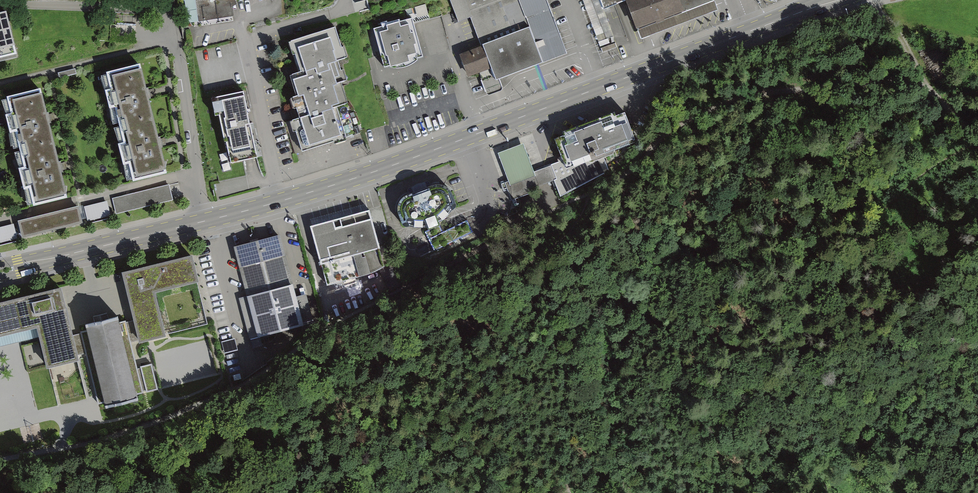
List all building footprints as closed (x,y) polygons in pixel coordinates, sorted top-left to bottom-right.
[(199,21),(234,16),(231,0),(196,0),(199,21)] [(461,21),(475,16),(486,47),(463,56),(471,77),(496,68),(500,80),(569,56),(549,0),(454,0),(461,21)] [(606,9),(629,0),(643,38),(720,10),(716,0),(602,0),(606,9)] [(419,16),(375,28),(385,70),(430,59),(419,16)] [(17,61),(6,19),(0,20),(0,65),(17,61)] [(340,27),(299,41),(311,74),(297,78),(304,97),(297,99),(304,120),(296,123),(305,148),(347,134),(338,110),(349,106),(342,87),(347,85),(340,64),(351,60),(340,27)] [(143,66),(108,75),(134,181),(169,172),(143,66)] [(42,91),(8,99),(34,206),(69,197),(42,91)] [(249,92),(216,98),(219,115),(223,114),(228,141),(230,141),(234,163),(260,158),(249,92)] [(625,113),(555,139),(566,167),(635,141),(625,113)] [(524,146),(496,155),(507,186),(535,176),(524,146)] [(435,179),(405,190),(402,192),(400,195),(398,199),(398,208),(402,221),(428,223),(440,218),(456,199),(452,186),(446,181),(444,180),(439,179),(435,179)] [(169,183),(112,197),(116,212),(173,198),(169,183)] [(107,199),(84,205),(87,220),(111,214),(107,199)] [(78,203),(18,217),(22,235),(83,220),(78,203)] [(369,206),(310,222),(326,281),(386,265),(369,206)] [(0,225),(0,241),(17,237),(14,222),(0,225)] [(236,242),(233,243),(247,294),(239,296),(249,334),(313,318),(306,291),(297,294),(280,231),(277,232),(259,237),(255,237),(236,242)] [(193,254),(122,271),(139,341),(166,335),(155,291),(199,280),(193,254)] [(37,322),(47,361),(79,353),(61,282),(0,297),(0,331),(37,322)] [(118,316),(85,323),(87,330),(81,331),(98,404),(104,402),(106,407),(138,399),(137,394),(143,393),(125,320),(119,322),(118,316)]
